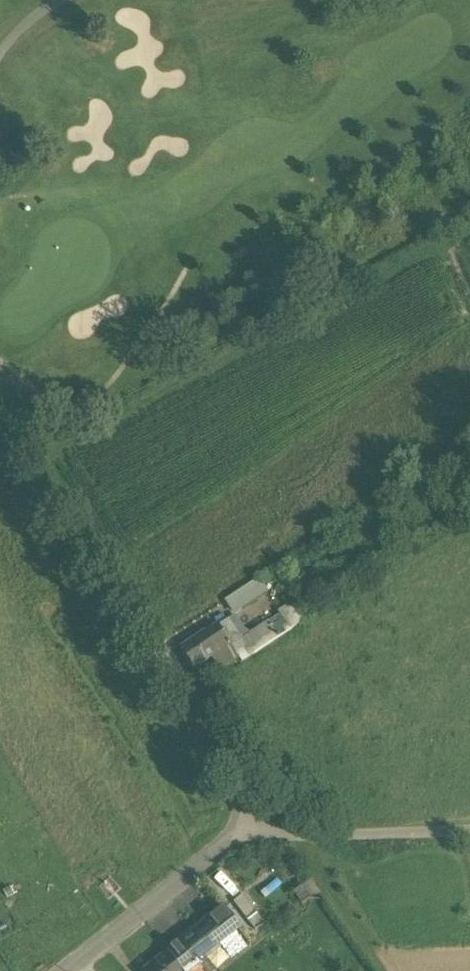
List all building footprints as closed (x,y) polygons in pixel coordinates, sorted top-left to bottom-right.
[(258,579),(224,602),(234,615),(267,592),(258,579)] [(247,636),(235,616),(219,626),(227,639),(231,645),(237,654),(243,662),(303,623),(291,604),(278,613),(283,620),(272,627),(269,622),(247,636)] [(219,626),(207,633),(219,652),(231,645),(227,639),(219,626)] [(207,633),(180,650),(192,669),(217,653),(219,652),(207,633)] [(237,654),(231,645),(219,652),(217,653),(224,663),(237,654)] [(303,886),(294,892),(303,906),(312,900),(303,886)] [(243,895),(233,902),(255,931),(265,924),(243,895)] [(241,930),(227,910),(197,932),(201,938),(212,929),(223,944),(241,930)] [(223,944),(212,929),(201,938),(212,952),(223,944)] [(169,952),(176,961),(180,958),(190,970),(195,970),(200,967),(197,963),(212,952),(201,938),(197,932),(169,952)] [(146,969),(147,970),(190,970),(180,958),(176,961),(169,952),(146,969)]
